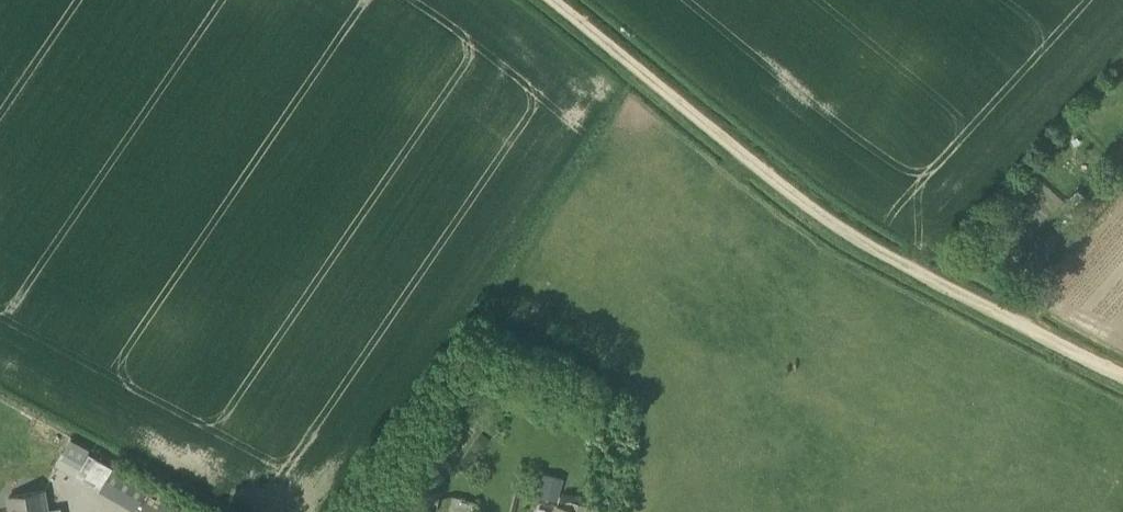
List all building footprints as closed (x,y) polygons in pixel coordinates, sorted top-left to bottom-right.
[(79,467),(88,449),(69,439),(59,456),(79,467)] [(126,489),(119,502),(135,511),(148,488),(112,467),(106,478),(126,489)] [(558,500),(564,477),(544,472),(538,495),(558,500)] [(45,487),(6,495),(10,511),(50,511),(45,487)]
